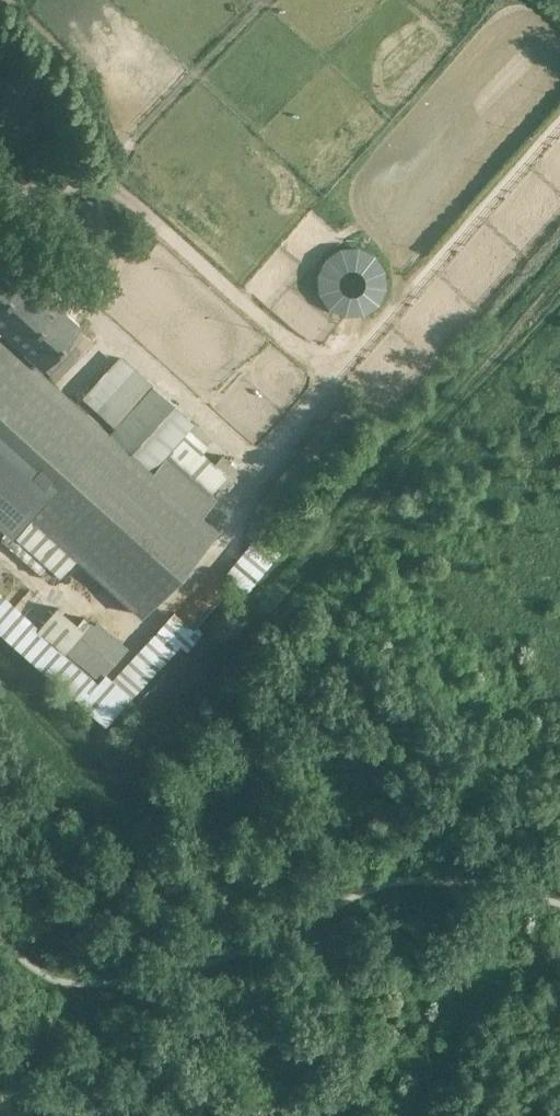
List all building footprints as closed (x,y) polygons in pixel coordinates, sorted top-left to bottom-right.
[(49,86),(20,57),(0,78),(0,135),(49,86)] [(317,249),(325,312),(386,304),(378,241),(317,249)] [(16,538),(60,577),(77,558),(139,615),(216,530),(199,514),(240,469),(148,385),(106,432),(36,368),(78,322),(4,256),(0,261),(0,523),(16,538)] [(227,569),(248,586),(270,558),(249,541),(227,569)] [(172,607),(114,674),(107,668),(128,643),(89,609),(79,620),(57,601),(40,621),(0,587),(0,628),(109,722),(193,625),(172,607)]
